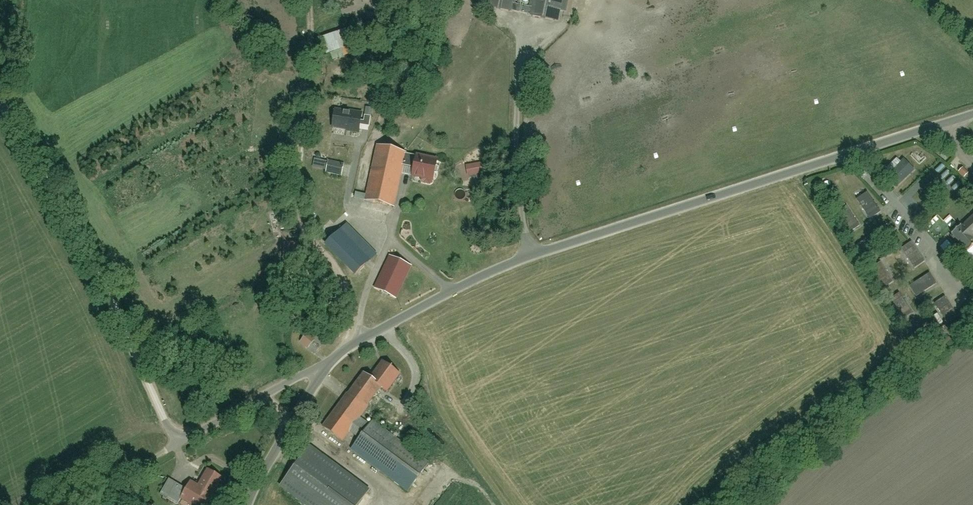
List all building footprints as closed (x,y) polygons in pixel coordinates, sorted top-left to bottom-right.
[(563,0),(529,0),(529,3),(518,1),(518,0),(483,0),(483,2),(559,18),(563,0)] [(329,54),(352,46),(347,30),(324,38),(329,54)] [(351,131),(359,133),(362,113),(344,110),(344,111),(335,110),(332,127),(351,130),(351,131)] [(434,162),(378,148),(366,198),(395,205),(403,171),(430,177),(434,162)] [(905,156),(885,175),(896,186),(916,167),(905,156)] [(928,158),(916,170),(927,180),(939,168),(928,158)] [(346,165),(335,163),(332,176),(343,178),(346,165)] [(467,166),(468,177),(485,175),(484,164),(467,166)] [(963,168),(958,172),(964,178),(968,174),(963,168)] [(936,171),(931,177),(939,185),(945,179),(936,171)] [(920,188),(927,196),(937,187),(930,179),(920,188)] [(917,210),(928,199),(918,189),(907,200),(917,210)] [(951,233),(967,251),(972,245),(972,239),(970,236),(972,234),(972,214),(951,233)] [(375,256),(344,226),(326,244),(357,274),(375,256)] [(409,268),(391,259),(376,292),(394,301),(409,268)] [(327,346),(303,331),(297,341),(321,356),(327,346)] [(287,348),(277,348),(276,356),(286,357),(287,348)] [(345,451),(404,491),(425,460),(361,416),(380,387),(384,390),(397,371),(383,361),(371,379),(363,373),(324,429),(340,440),(347,429),(356,435),(345,451)] [(312,448),(282,489),(303,504),(362,504),(372,492),(312,448)] [(171,480),(162,494),(179,504),(183,504),(184,502),(189,504),(221,504),(223,502),(216,498),(226,482),(210,472),(200,488),(193,483),(188,491),(171,480)]
